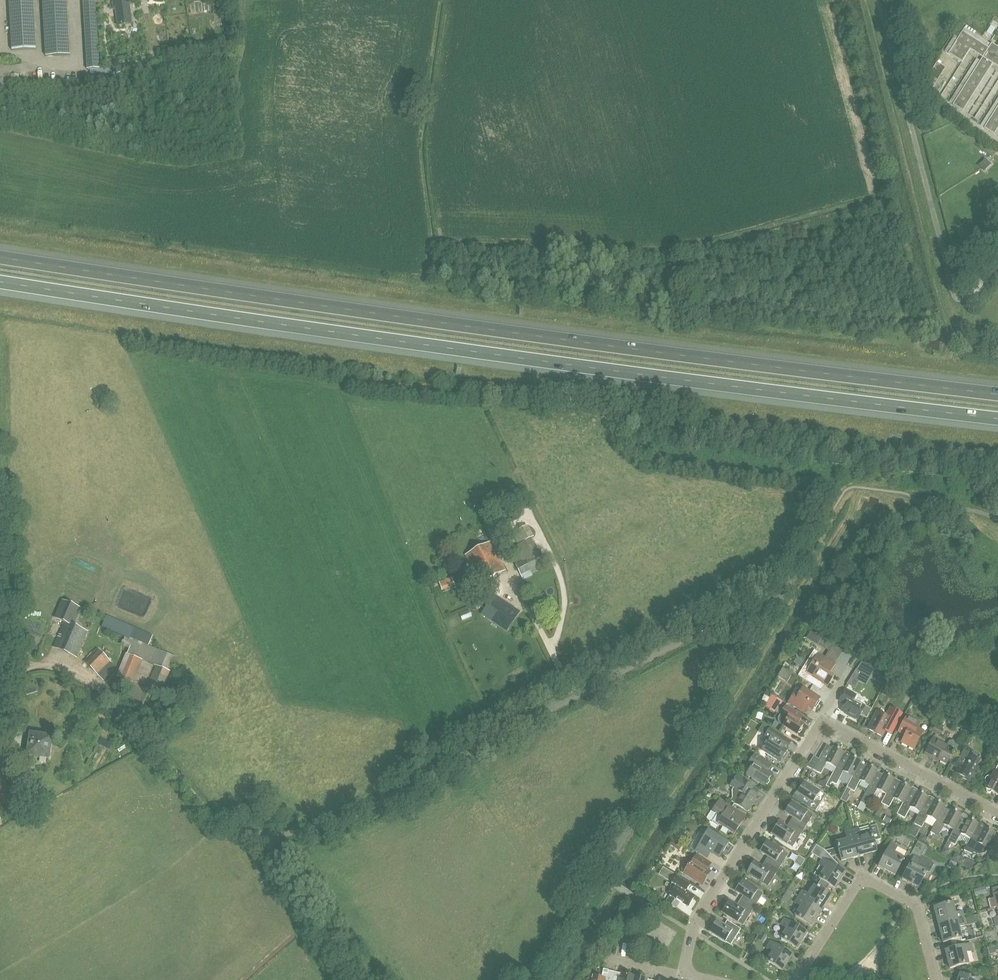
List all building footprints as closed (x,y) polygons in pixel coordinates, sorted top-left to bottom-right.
[(12,51),(36,49),(34,0),(9,0),(12,51)] [(46,56),(70,55),(67,0),(43,0),(46,56)] [(118,26),(133,25),(130,4),(126,4),(125,0),(114,0),(115,6),(116,6),(118,26)] [(100,69),(96,1),(84,1),(88,70),(100,69)] [(991,43),(988,48),(962,31),(948,54),(962,63),(970,50),(982,58),(953,105),(963,111),(993,64),(997,67),(997,47),(991,43)] [(924,82),(933,88),(946,68),(937,62),(924,82)] [(984,128),(994,135),(997,129),(997,106),(984,128)] [(528,525),(517,531),(522,542),(520,543),(523,550),(518,553),(522,562),(515,565),(520,576),(546,563),(540,551),(538,552),(532,539),(535,538),(528,525)] [(481,583),(506,571),(491,542),(466,555),(481,583)] [(442,590),(454,586),(451,579),(439,583),(442,590)] [(507,632),(520,612),(495,594),(481,614),(507,632)] [(473,605),(479,609),(486,599),(480,596),(473,605)] [(57,618),(65,622),(54,647),(77,658),(88,632),(74,626),(82,609),(64,601),(57,618)] [(117,677),(147,689),(163,695),(178,657),(148,646),(152,638),(107,618),(102,627),(125,637),(121,646),(130,649),(128,654),(127,654),(117,677)] [(828,641),(824,647),(829,650),(833,644),(828,641)] [(98,648),(85,661),(104,680),(115,669),(111,665),(113,663),(98,648)] [(798,676),(818,689),(821,683),(828,687),(835,676),(830,673),(836,664),(818,653),(814,651),(798,676)] [(874,669),(861,663),(851,678),(859,682),(866,686),(874,669)] [(882,694),(887,697),(892,688),(886,685),(882,694)] [(788,703),(797,708),(804,713),(808,707),(813,710),(820,699),(803,688),(798,696),(794,693),(788,703)] [(846,690),(840,701),(845,704),(841,711),(847,714),(846,715),(850,717),(856,720),(856,719),(858,720),(861,715),(867,718),(871,710),(865,706),(854,700),(856,695),(846,690)] [(773,696),(767,705),(776,710),(776,709),(780,702),(781,701),(773,696)] [(779,717),(779,720),(779,722),(780,723),(783,726),(797,735),(804,724),(798,721),(802,716),(796,712),(786,706),(782,713),(780,715),(779,717)] [(878,712),(868,729),(882,737),(884,732),(891,735),(895,726),(896,724),(902,713),(891,708),(886,716),(878,712)] [(902,743),(914,749),(924,731),(916,727),(919,722),(907,716),(898,733),(905,737),(902,743)] [(791,742),(763,724),(758,731),(767,737),(763,742),(764,747),(762,751),(780,762),(788,750),(787,749),(791,742)] [(932,732),(940,736),(943,730),(936,726),(932,732)] [(54,736),(39,734),(38,732),(34,731),(33,733),(30,732),(27,756),(28,756),(27,764),(34,765),(35,758),(50,760),(54,736)] [(939,760),(947,764),(954,750),(956,751),(958,747),(957,743),(953,741),(949,742),(947,746),(939,742),(940,740),(934,737),(924,755),(938,762),(939,760)] [(973,773),(979,760),(970,756),(973,751),(961,745),(951,765),(959,769),(956,773),(963,777),(963,778),(967,780),(968,780),(971,781),(975,774),(973,773)] [(814,756),(807,767),(821,774),(827,763),(836,768),(840,761),(845,752),(834,746),(829,756),(822,752),(819,759),(814,756)] [(768,772),(771,766),(754,755),(749,764),(753,766),(747,775),(765,786),(772,774),(768,772)] [(846,764),(840,761),(836,768),(826,786),(829,788),(832,783),(837,785),(844,772),(853,777),(857,770),(861,761),(850,755),(846,764)] [(862,773),(857,770),(853,777),(847,788),(855,792),(861,781),(869,785),(873,779),(878,770),(867,764),(862,773)] [(992,777),(990,776),(988,777),(986,778),(985,779),(985,781),(986,783),(988,784),(986,789),(987,790),(987,791),(987,793),(989,793),(990,793),(992,792),(997,796),(997,774),(994,772),(992,777)] [(879,782),(873,779),(869,785),(861,802),(864,804),(867,799),(871,801),(877,790),(886,794),(890,788),(895,779),(884,773),(879,782)] [(754,786),(743,779),(737,775),(731,785),(735,787),(732,790),(733,798),(731,801),(747,811),(748,810),(749,811),(756,801),(754,800),(757,795),(751,791),(754,786)] [(820,807),(819,806),(826,795),(804,782),(797,793),(805,798),(802,803),(817,813),(820,808),(820,807)] [(896,791),(890,788),(886,794),(881,803),(889,808),(894,798),(903,803),(907,797),(912,788),(901,782),(896,791)] [(911,807),(920,812),(924,806),(929,797),(918,791),(913,800),(907,797),(903,803),(897,814),(905,819),(911,807)] [(844,795),(841,800),(846,803),(849,798),(844,795)] [(718,826),(719,824),(735,834),(746,815),(720,799),(713,810),(716,812),(712,820),(712,822),(718,826)] [(930,809),(924,806),(920,812),(914,823),(922,828),(928,816),(937,821),(940,815),(941,815),(945,806),(934,800),(930,809)] [(793,818),(789,823),(803,831),(813,815),(792,802),(785,813),(793,818)] [(937,821),(931,832),(939,836),(945,825),(953,830),(954,830),(957,824),(962,815),(951,809),(946,818),(941,815),(940,815),(937,821)] [(963,827),(957,824),(954,830),(953,830),(944,848),(948,850),(951,843),(955,845),(961,834),(970,839),(974,832),(974,833),(979,823),(968,818),(963,827)] [(793,847),(803,831),(789,823),(786,828),(779,823),(772,834),(793,847)] [(877,852),(872,833),(870,826),(852,831),(859,856),(877,852)] [(980,836),(974,833),(974,832),(970,839),(964,850),(972,854),(973,852),(977,854),(981,854),(984,853),(986,851),(996,832),(985,827),(980,836)] [(708,830),(696,850),(708,858),(711,853),(719,858),(729,843),(708,830)] [(859,856),(852,831),(846,833),(848,840),(836,843),(841,861),(859,856)] [(921,835),(918,841),(924,844),(927,838),(921,835)] [(768,857),(765,862),(778,870),(788,854),(767,841),(760,852),(768,857)] [(910,864),(902,879),(919,888),(928,871),(930,872),(934,864),(922,857),(921,857),(927,846),(918,841),(911,854),(906,862),(910,864)] [(891,843),(879,867),(895,875),(904,858),(894,853),(898,847),(891,843)] [(845,873),(844,872),(846,869),(838,864),(824,850),(819,857),(823,859),(819,865),(825,869),(819,878),(835,889),(845,873)] [(711,864),(697,855),(693,861),(689,859),(681,870),(681,871),(702,885),(711,872),(707,870),(711,864)] [(961,856),(958,862),(963,865),(966,861),(965,859),(961,856)] [(768,887),(778,870),(765,862),(761,867),(754,862),(747,873),(768,887)] [(680,902),(685,906),(688,907),(695,897),(686,891),(689,885),(688,884),(677,877),(670,887),(674,889),(666,902),(676,908),(680,902)] [(743,896),(740,901),(753,910),(764,894),(742,880),(735,891),(743,896)] [(803,891),(799,897),(821,911),(831,895),(815,885),(809,895),(803,891)] [(997,907),(997,906),(997,887),(992,888),(994,898),(988,900),(991,909),(997,907)] [(821,911),(799,897),(795,903),(801,906),(795,916),(811,926),(821,911)] [(743,926),(753,910),(740,901),(737,906),(729,901),(722,912),(743,926)] [(934,907),(939,925),(964,919),(963,912),(956,914),(953,903),(934,907)] [(781,939),(797,949),(807,933),(785,919),(781,925),(787,929),(781,939)] [(966,925),(964,919),(939,925),(943,943),(962,938),(959,927),(966,925)] [(717,921),(710,932),(731,945),(741,929),(727,921),(724,926),(717,921)] [(764,938),(768,941),(770,937),(761,932),(757,937),(763,941),(764,938)] [(783,971),(793,956),(771,941),(767,947),(773,951),(767,961),(783,971)] [(950,969),(957,967),(958,971),(967,969),(966,965),(969,964),(966,953),(973,951),(971,944),(945,951),(950,969)] [(996,951),(995,947),(988,949),(989,955),(997,953),(996,951)] [(743,951),(740,957),(748,962),(749,961),(752,956),(743,951)] [(603,973),(602,978),(594,976),(593,979),(613,979),(615,972),(609,971),(608,974),(603,973)]
